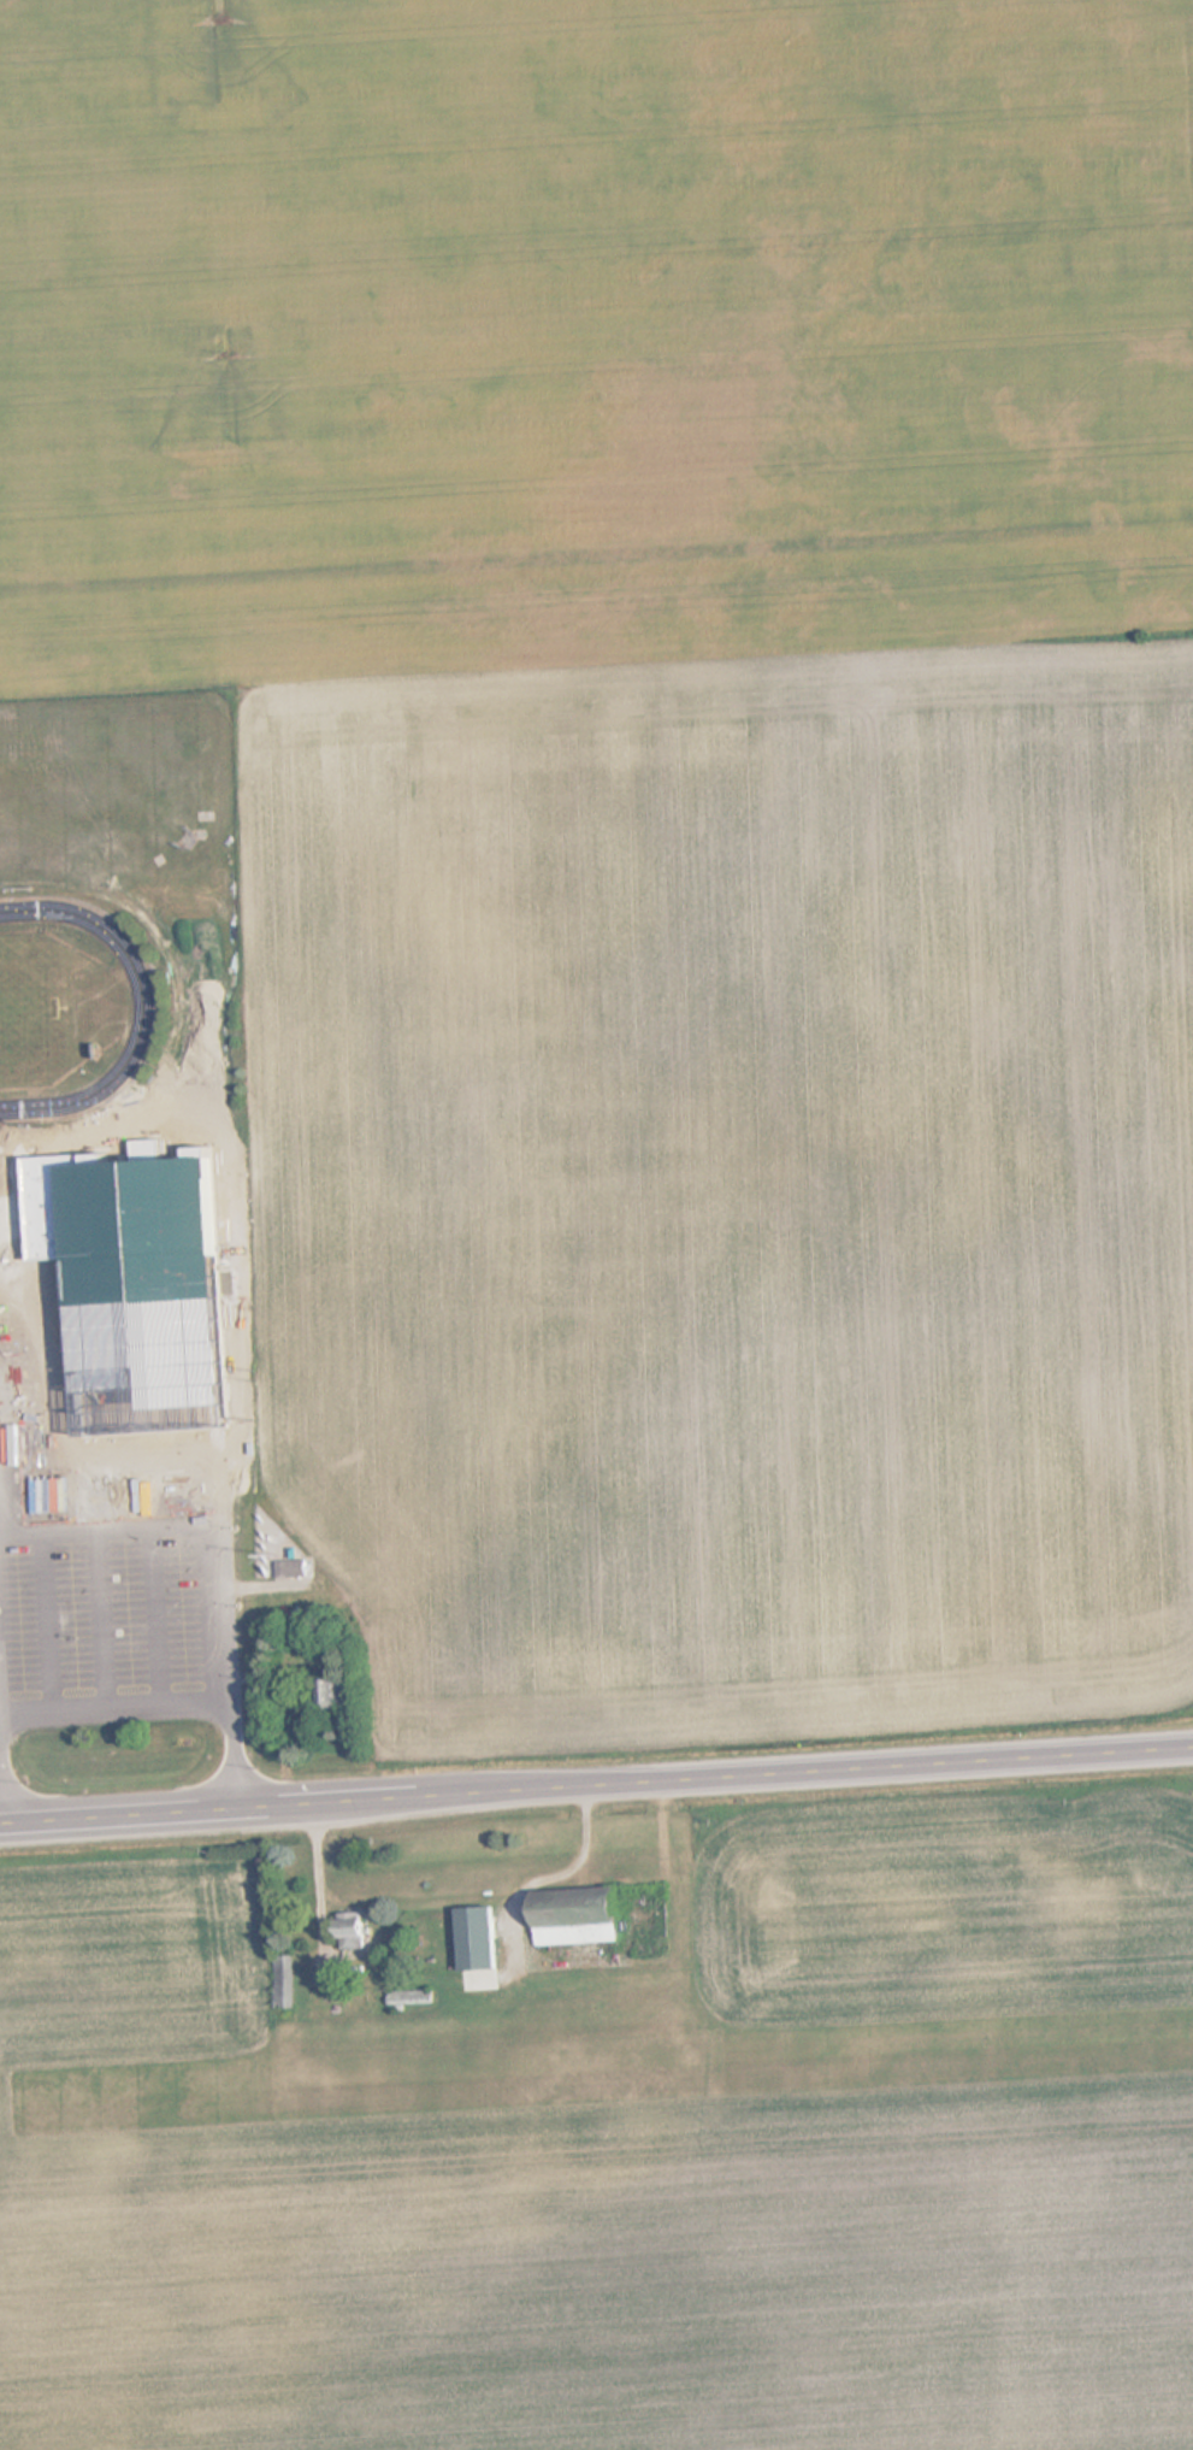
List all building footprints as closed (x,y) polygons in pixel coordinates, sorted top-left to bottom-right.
[(53,1148),(42,1135),(24,1150),(35,1163),(53,1148)] [(61,1431),(52,1258),(20,1256),(16,1159),(208,1149),(222,1425),(61,1431)] [(311,1577),(311,1561),(280,1561),(280,1577),(311,1577)] [(349,1679),(321,1679),(321,1708),(349,1708),(349,1679)] [(628,1944),(627,1896),(550,1897),(549,1894),(539,1894),(541,1945),(628,1944)] [(344,1951),(373,1951),(373,1914),(344,1914),(344,1951)] [(297,2008),(297,1956),(278,1956),(278,2008),(297,2008)] [(437,1990),(392,1991),(392,2007),(438,2006),(437,1990)]
